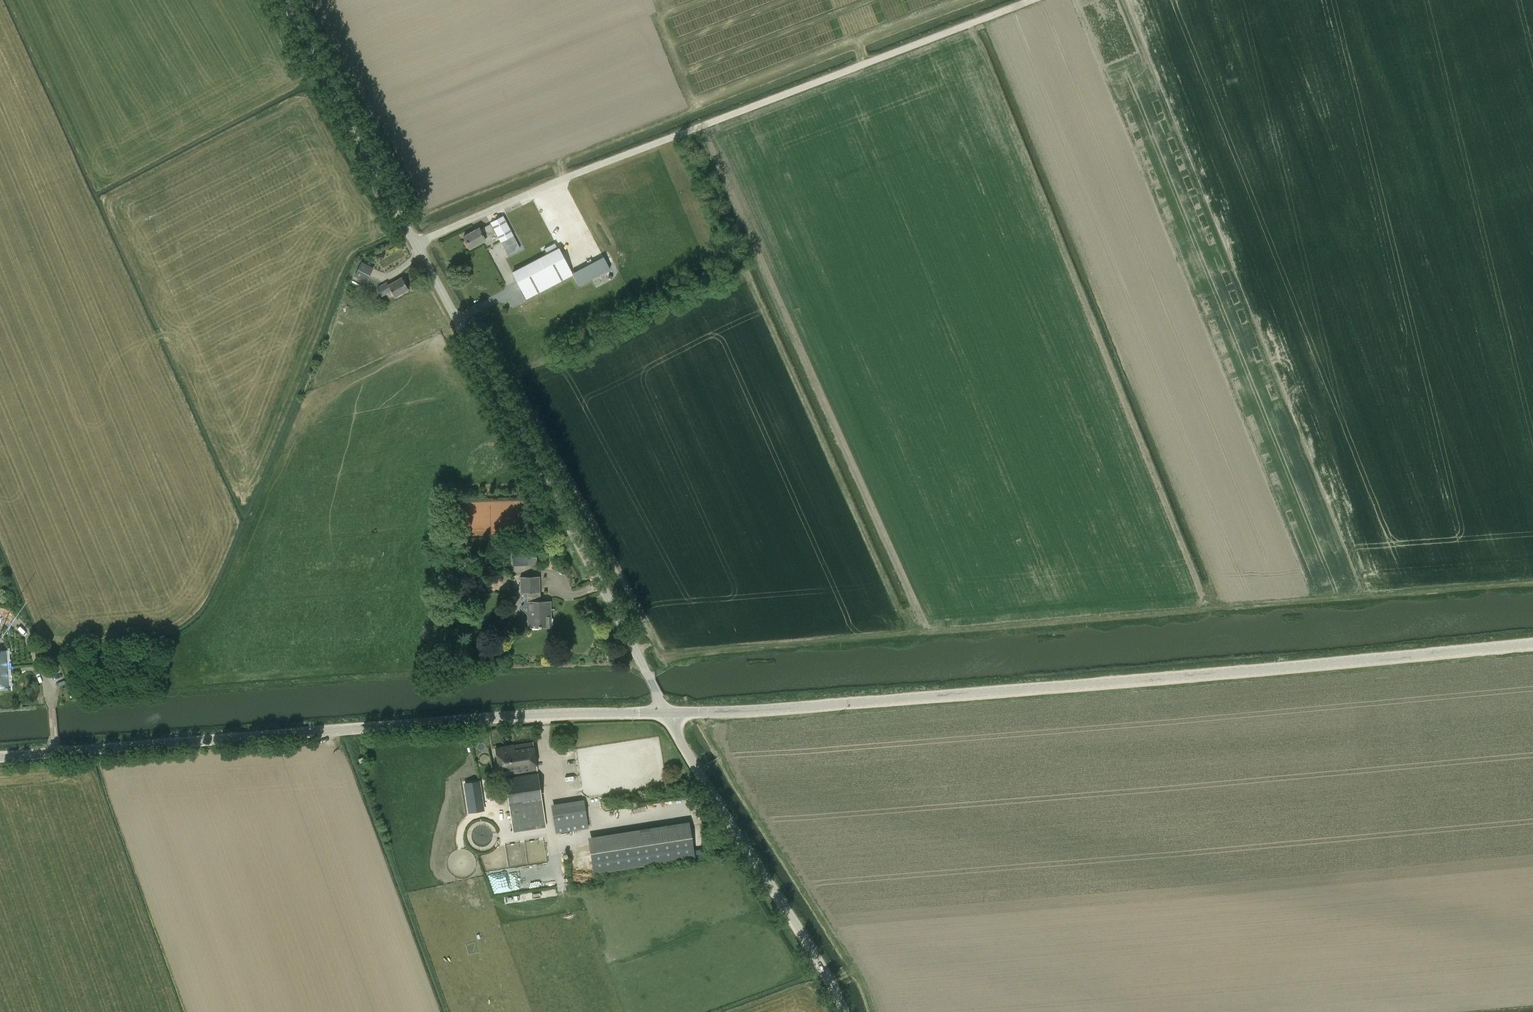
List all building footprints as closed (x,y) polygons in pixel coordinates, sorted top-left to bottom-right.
[(485,239),(495,233),(496,233),(501,242),(514,235),(503,215),(490,222),(491,223),(490,224),(480,229),(479,228),(463,236),(470,248),(485,240),(485,239)] [(559,248),(512,272),(526,299),(573,275),(559,247),(559,248)] [(364,281),(373,267),(362,260),(353,275),(355,276),(354,279),(360,284),(362,280),(364,281)] [(391,291),(394,297),(409,289),(402,277),(388,285),(387,282),(377,288),(381,296),(391,291)] [(513,563),(537,563),(536,545),(513,546),(513,563)] [(519,605),(528,614),(528,628),(551,627),(550,609),(548,609),(548,601),(541,601),(540,576),(519,577),(520,593),(522,593),(523,602),(519,605)] [(10,686),(8,650),(0,651),(0,686),(10,686)] [(495,747),(500,776),(537,770),(532,741),(495,747)] [(546,826),(537,773),(505,778),(513,831),(546,826)] [(464,783),(469,812),(484,809),(480,781),(464,783)] [(588,827),(584,804),(552,809),(556,832),(588,827)] [(589,843),(594,873),(695,857),(690,827),(589,843)]
